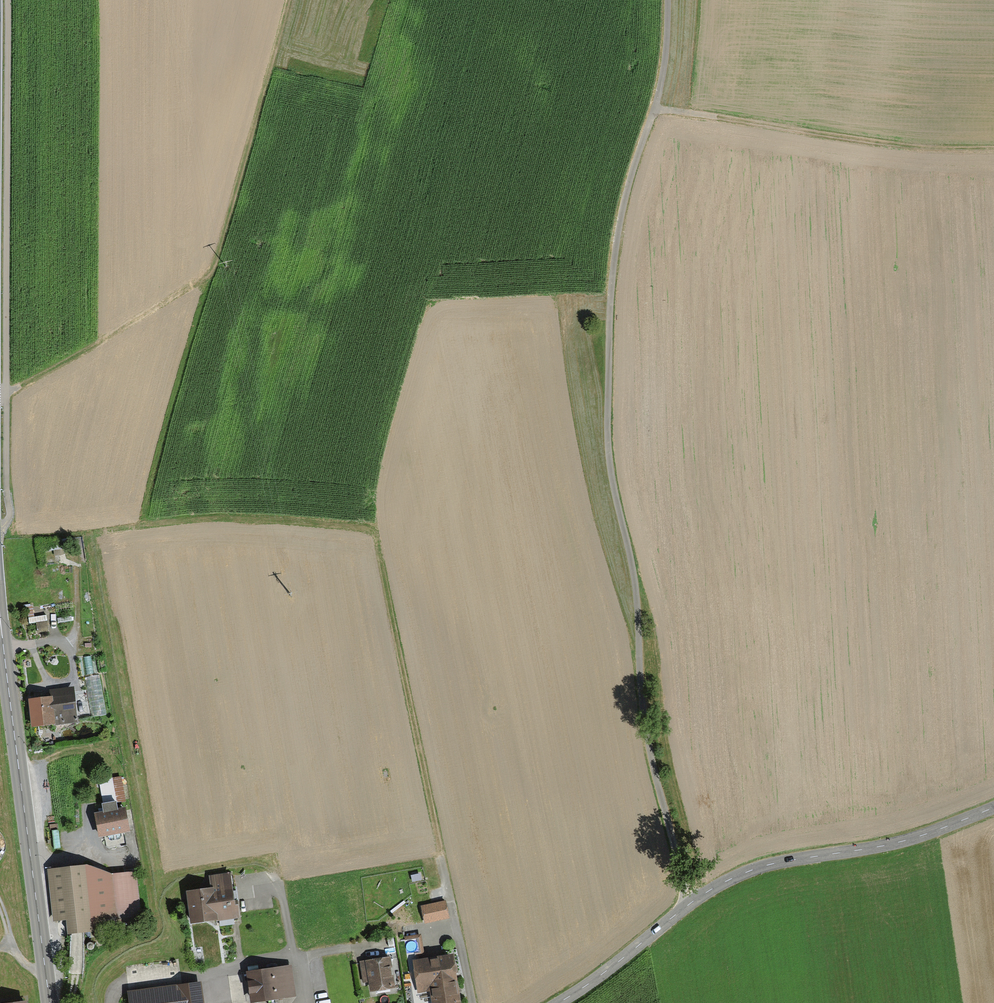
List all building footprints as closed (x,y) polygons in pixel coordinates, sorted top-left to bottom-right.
[(35,631),(47,630),(45,617),(34,618),(35,631)] [(92,716),(106,714),(102,676),(88,678),(92,716)] [(27,699),(31,728),(78,723),(73,688),(52,690),(53,697),(27,699)] [(125,804),(122,776),(97,780),(102,808),(118,806),(125,804)] [(96,814),(99,837),(105,836),(107,848),(126,845),(123,833),(130,832),(125,808),(119,810),(118,806),(102,808),(102,813),(96,814)] [(85,866),(49,870),(55,918),(65,917),(67,929),(100,926),(99,919),(138,914),(134,873),(111,876),(85,866)] [(187,891),(191,924),(239,919),(238,905),(235,905),(231,873),(209,875),(211,888),(187,891)] [(421,907),(425,925),(450,919),(446,901),(421,907)] [(453,954),(412,961),(418,994),(430,992),(432,1002),(461,1002),(453,954)] [(370,992),(396,988),(391,957),(360,962),(363,984),(368,983),(370,992)] [(247,972),(252,1002),(255,1002),(296,996),(292,966),(247,972)] [(200,980),(128,991),(129,1002),(203,1002),(200,980)]
